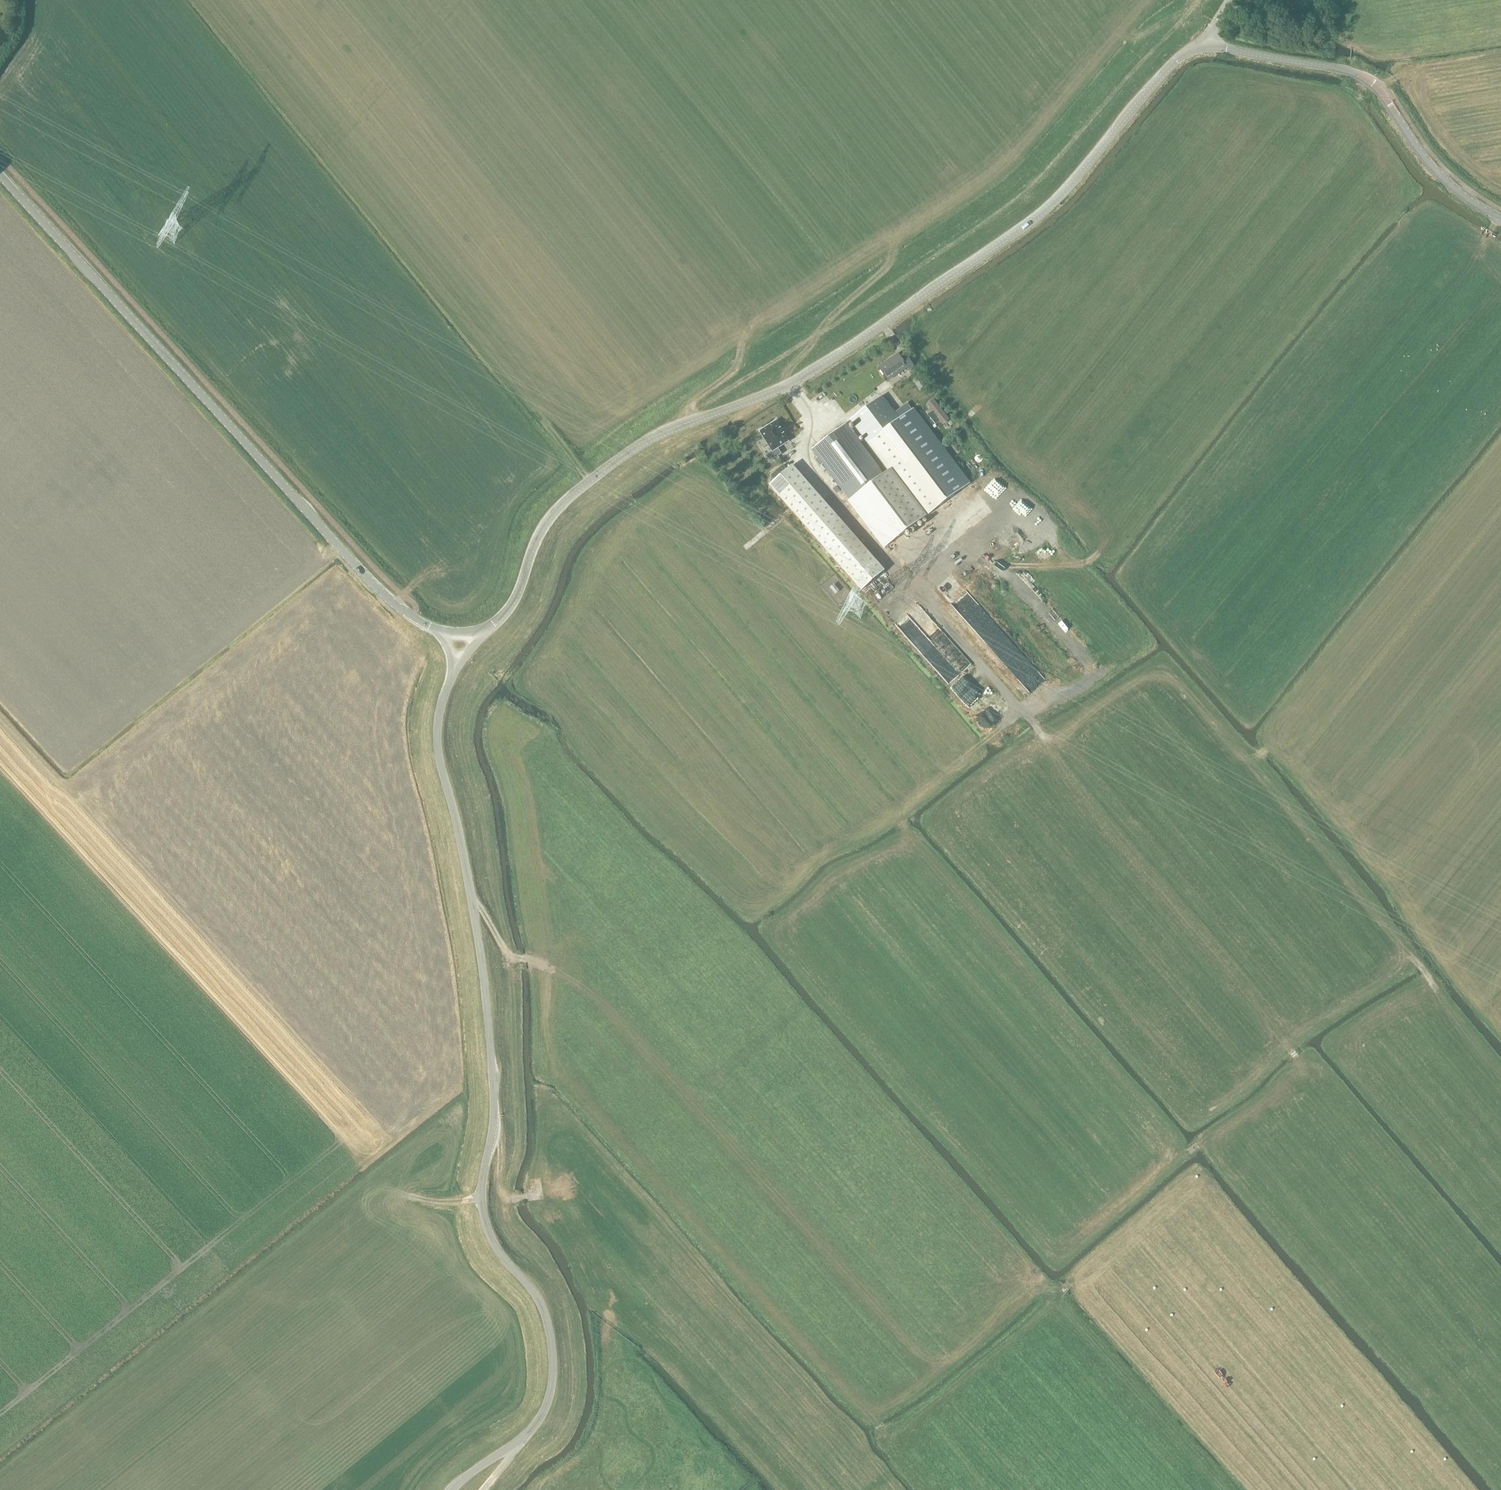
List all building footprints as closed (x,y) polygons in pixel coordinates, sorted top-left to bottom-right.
[(879,367),(888,381),(907,368),(909,370),(914,367),(906,355),(901,358),(898,354),(879,367)] [(889,470),(925,517),(969,483),(913,409),(899,419),(881,396),(851,419),(889,470)] [(941,420),(944,424),(951,419),(934,398),(927,404),(932,410),(928,414),(936,424),(941,420)] [(782,454),(778,448),(787,442),(788,442),(788,441),(783,434),(784,433),(783,433),(781,430),(781,429),(780,429),(776,422),(775,421),(774,421),(775,422),(760,431),(760,430),(759,431),(760,432),(772,451),(766,455),(770,461),(782,454)] [(850,499),(883,474),(845,424),(812,448),(850,499)] [(770,485),(862,590),(884,571),(792,465),(770,485)] [(889,470),(883,474),(850,499),(885,547),(925,517),(889,470)] [(995,554),(1008,544),(1005,540),(992,549),(995,554)] [(979,719),(987,727),(997,718),(971,690),(964,698),(981,716),(979,719)]
